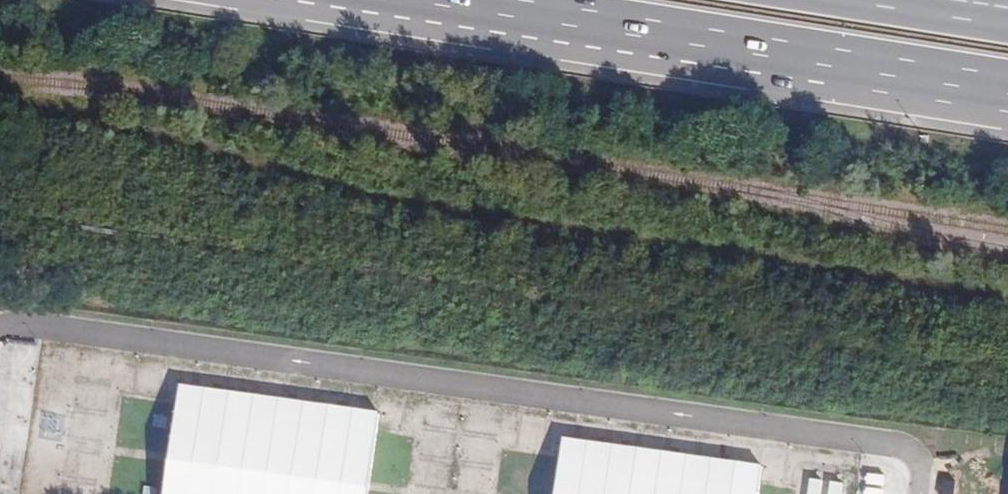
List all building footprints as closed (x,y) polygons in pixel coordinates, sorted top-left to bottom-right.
[(159,493),(367,493),(380,414),(177,381),(159,493)] [(553,493),(762,493),(766,468),(562,435),(553,493)]
